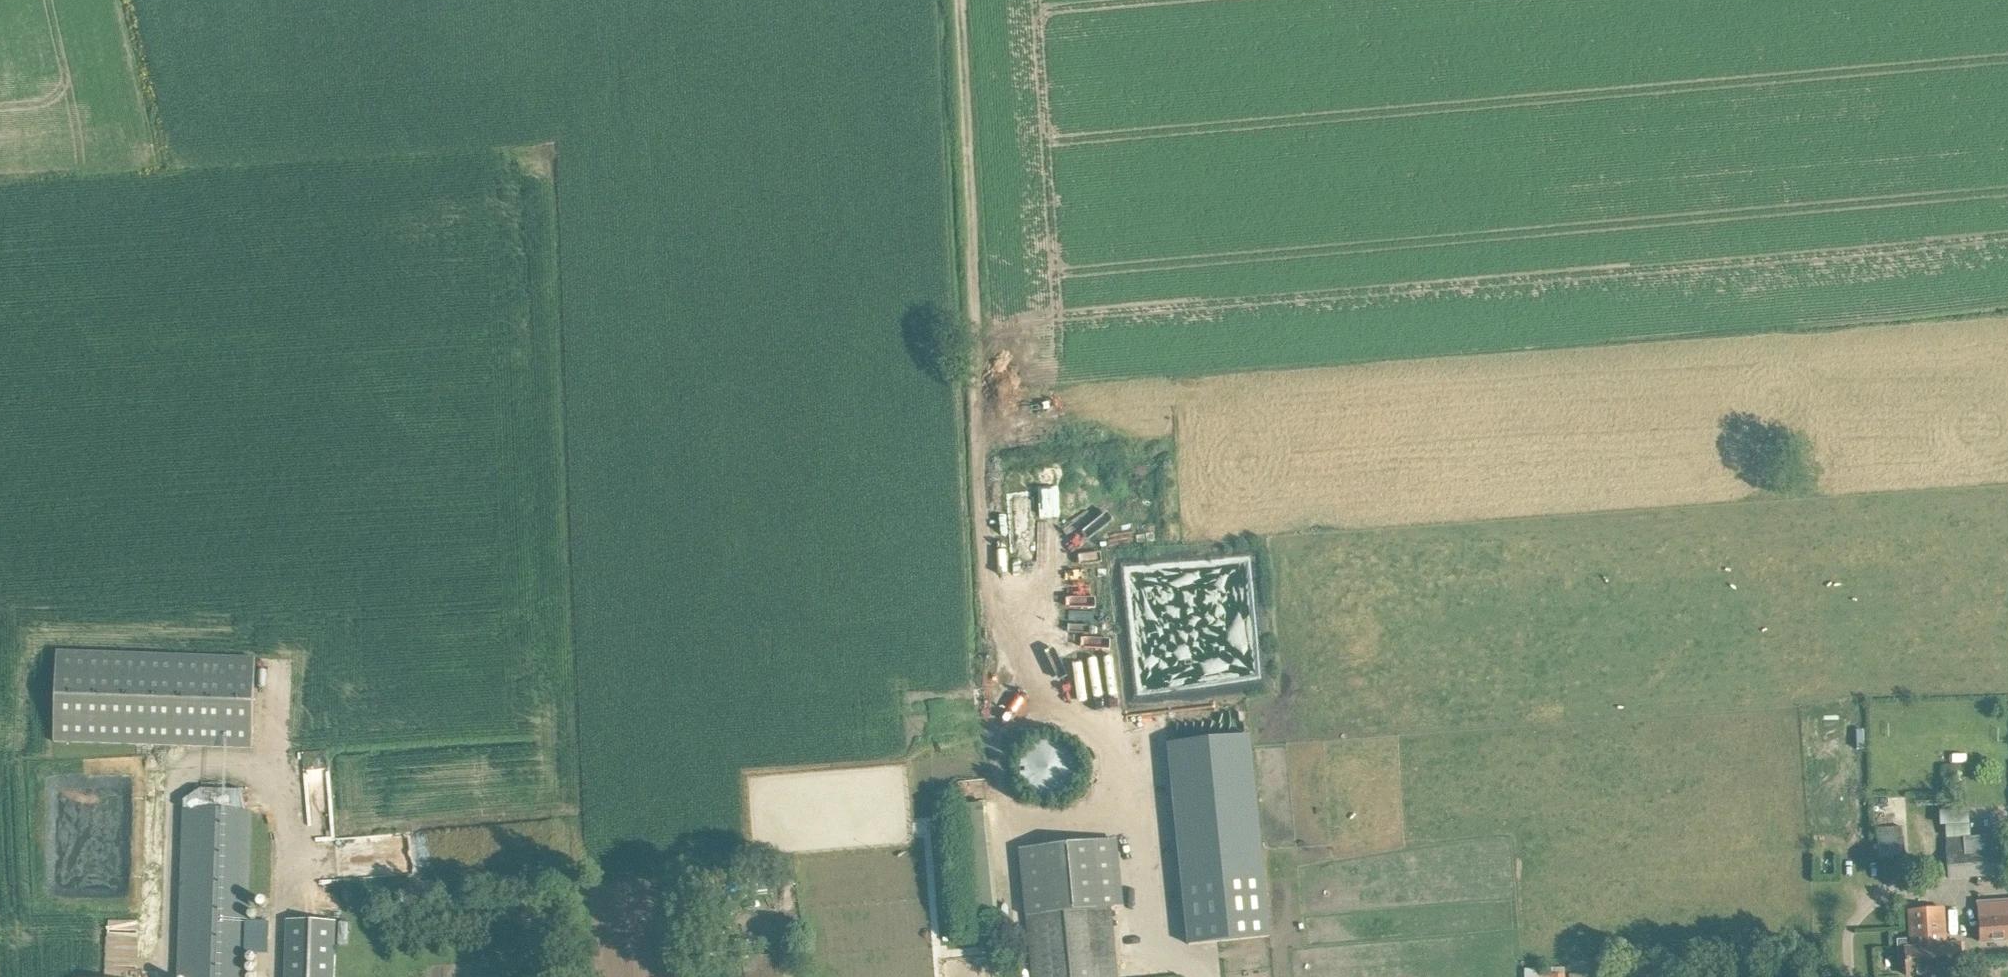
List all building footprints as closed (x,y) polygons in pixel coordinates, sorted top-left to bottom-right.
[(1090,650),(1100,697),(1110,695),(1100,647),(1090,650)] [(252,749),(255,657),(57,650),(54,742),(252,749)] [(184,808),(179,976),(245,976),(250,810),(246,789),(201,788),(184,799),(184,808)] [(996,911),(993,803),(979,804),(982,912),(996,911)] [(1879,828),(1880,838),(1879,838),(1880,858),(1904,856),(1902,826),(1879,828)] [(1998,835),(1947,838),(1949,878),(2000,875),(1998,835)] [(1020,850),(1033,976),(1118,976),(1109,905),(1121,904),(1115,840),(1020,850)] [(1266,875),(1182,881),(1189,943),(1270,936),(1266,875)] [(1978,901),(1979,919),(1981,942),(2007,940),(2007,899),(1978,901)] [(1946,944),(1944,908),(1908,911),(1909,928),(1911,948),(1907,948),(1906,939),(1897,940),(1899,968),(1907,968),(1907,976),(1962,972),(1960,950),(1965,950),(1964,943),(1946,944)] [(111,919),(110,951),(121,952),(120,959),(128,959),(129,944),(141,945),(142,920),(111,919)] [(286,976),(333,976),(335,921),(288,920),(286,976)] [(1525,968),(1525,976),(1551,976),(1551,974),(1538,974),(1538,968),(1525,968)]
